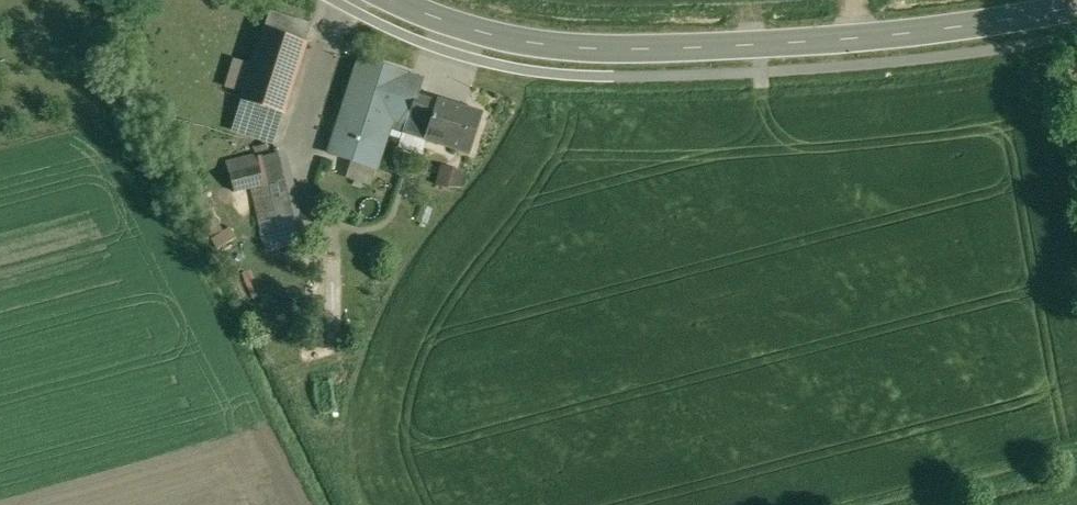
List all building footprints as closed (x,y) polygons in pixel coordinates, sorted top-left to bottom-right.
[(312,25),(271,12),(234,127),(275,140),(312,25)] [(482,114),(439,100),(438,102),(418,95),(424,79),(361,59),(331,153),(377,168),(390,128),(404,133),(403,133),(427,141),(428,138),(470,152),(482,114)] [(440,183),(465,190),(470,171),(445,164),(440,183)] [(260,165),(231,172),(235,190),(265,183),(260,165)]
